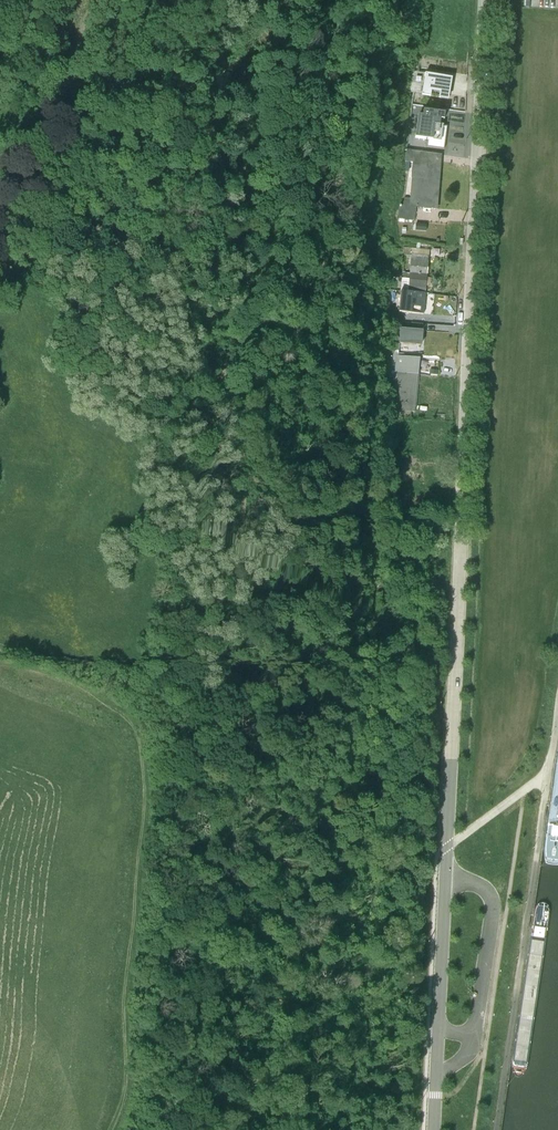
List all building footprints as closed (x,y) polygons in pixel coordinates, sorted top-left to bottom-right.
[(433,92),(434,84),(442,85),(442,91),(453,92),(456,65),(427,62),(424,91),(433,92)] [(418,118),(416,134),(418,134),(420,135),(441,137),(443,121),(440,121),(441,115),(444,116),(445,114),(445,109),(424,106),(423,111),(419,111),(418,112),(418,118)] [(398,201),(397,214),(416,215),(417,203),(438,205),(442,150),(406,145),(405,158),(413,159),(410,195),(404,194),(404,201),(398,201)] [(412,248),(429,249),(429,244),(404,241),(404,249),(412,250),(412,248)] [(411,263),(411,267),(428,269),(430,250),(429,249),(412,248),(412,250),(411,263)] [(411,267),(411,263),(406,262),(406,266),(393,265),(392,271),(403,272),(402,285),(409,286),(411,267)] [(411,267),(409,286),(411,286),(411,285),(427,286),(428,269),(411,267)] [(411,285),(411,286),(410,298),(400,297),(399,306),(425,308),(427,286),(411,285)] [(393,350),(397,350),(399,350),(400,338),(402,322),(403,316),(395,316),(393,349),(393,350)] [(402,322),(400,338),(423,340),(424,324),(402,322)] [(395,366),(396,366),(419,368),(421,352),(399,350),(397,350),(395,366)] [(396,366),(395,375),(394,388),(398,389),(396,405),(396,411),(412,413),(411,406),(415,406),(419,368),(396,366)] [(406,451),(405,461),(418,462),(419,452),(406,451)]
